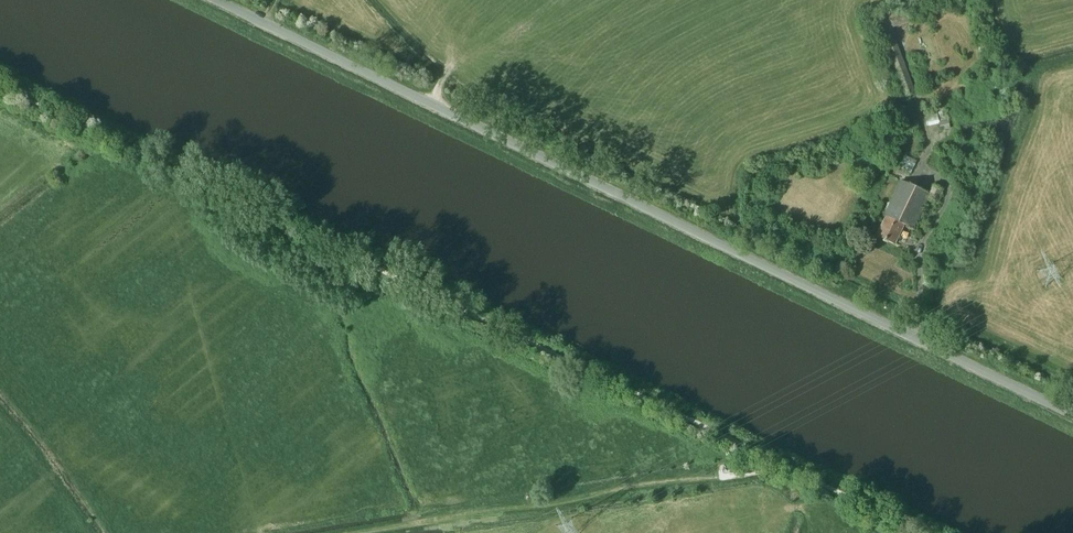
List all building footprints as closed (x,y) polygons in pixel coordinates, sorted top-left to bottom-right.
[(886,14),(878,17),(906,96),(915,93),(891,28),(910,21),(907,12),(888,19),(886,14)] [(990,55),(986,42),(979,44),(983,58),(990,55)] [(937,110),(924,113),(925,116),(927,126),(948,121),(944,105),(936,107),(937,110)] [(908,164),(918,166),(919,158),(910,156),(908,164)] [(913,229),(913,228),(928,197),(936,201),(942,189),(933,185),(929,194),(901,180),(885,215),(886,216),(876,236),(894,244),(904,224),(913,229)]
